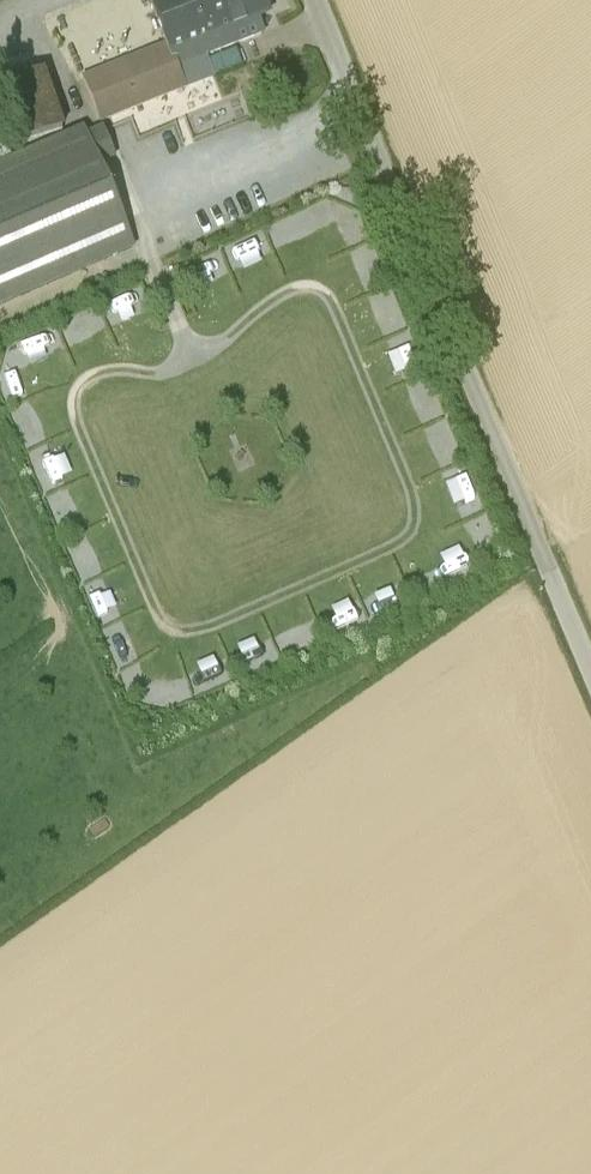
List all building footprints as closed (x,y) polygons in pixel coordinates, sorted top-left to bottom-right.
[(164,46),(167,44),(175,66),(277,27),(267,0),(146,0),(164,46)] [(102,121),(184,88),(175,66),(167,44),(164,46),(85,78),(102,121)] [(22,142),(62,131),(41,74),(2,86),(22,142)] [(82,126),(0,162),(0,307),(135,248),(100,167),(116,160),(102,127),(86,135),(82,126)] [(374,304),(376,322),(398,319),(395,301),(374,304)] [(76,343),(95,334),(86,316),(67,325),(76,343)] [(409,342),(388,349),(395,367),(415,361),(409,342)] [(35,370),(41,350),(24,345),(18,364),(35,370)] [(20,423),(29,442),(50,432),(42,413),(20,423)] [(46,487),(68,477),(58,455),(36,465),(46,487)] [(100,544),(75,552),(82,575),(107,568),(100,544)] [(395,585),(381,590),(387,607),(402,602),(395,585)] [(103,619),(125,610),(116,587),(94,596),(103,619)] [(334,627),(359,619),(351,594),(326,603),(334,627)] [(120,661),(143,655),(138,633),(114,638),(120,661)] [(257,666),(275,658),(267,639),(248,647),(257,666)]
